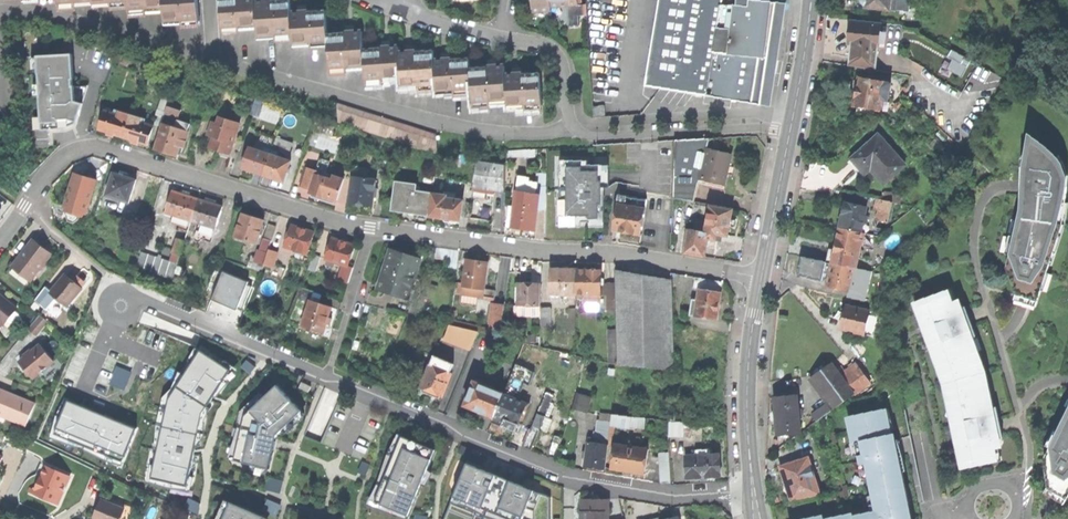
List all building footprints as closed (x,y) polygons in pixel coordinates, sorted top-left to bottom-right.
[(126,4),(127,12),(162,10),(161,0),(126,0),(126,4)] [(162,10),(163,25),(198,22),(196,0),(161,0),(162,10)] [(222,30),(256,28),(255,1),(254,0),(220,0),(222,30)] [(255,1),(256,28),(257,39),(292,37),(290,12),(290,0),(279,0),(271,0),(262,1),(255,1)] [(550,0),(531,0),(531,11),(550,10),(550,6),(550,0)] [(761,103),(770,44),(776,10),(755,7),(750,7),(737,5),(722,3),(723,0),(660,0),(646,84),(761,103)] [(755,7),(776,10),(777,2),(759,0),(756,0),(755,7)] [(867,7),(891,9),(892,0),(864,0),(863,0),(867,4),(867,7)] [(891,9),(908,11),(909,0),(892,0),(891,9)] [(298,12),(290,12),(292,37),(292,47),(328,45),(327,34),(326,10),(307,11),(298,12)] [(881,23),(855,19),(852,40),(849,65),(875,68),(881,23)] [(345,33),(327,34),(328,45),(329,71),(364,69),(363,49),(362,32),(354,32),(345,33)] [(381,48),(363,49),(364,69),(365,83),(400,81),(399,53),(398,47),(390,48),(381,48)] [(943,66),(963,76),(972,58),(952,48),(943,66)] [(405,53),(399,53),(400,81),(401,90),(436,88),(434,61),(433,51),(414,52),(405,53)] [(34,56),(38,129),(60,127),(74,122),(81,103),(72,100),(72,86),(70,54),(34,56)] [(441,61),(434,61),(436,88),(436,94),(471,92),(469,69),(469,59),(449,60),(441,61)] [(487,68),(469,69),(471,92),(472,106),(506,104),(505,76),(504,67),(497,67),(487,68)] [(513,75),(505,76),(506,104),(507,109),(542,107),(540,73),(521,75),(513,75)] [(891,82),(859,76),(857,89),(854,105),(859,106),(858,110),(874,113),(874,109),(879,110),(881,99),(887,100),(891,82)] [(88,85),(72,86),(72,100),(81,103),(88,85)] [(249,114),(257,116),(262,99),(254,96),(249,114)] [(156,115),(163,117),(165,112),(167,105),(168,101),(161,99),(156,115)] [(180,109),(167,105),(165,112),(178,116),(180,109)] [(338,125),(347,125),(346,110),(346,107),(337,107),(338,125)] [(355,109),(346,110),(347,125),(347,128),(355,128),(355,112),(355,109)] [(115,133),(124,136),(131,114),(119,110),(118,114),(104,110),(98,128),(107,131),(107,133),(110,134),(114,135),(115,133)] [(364,112),(355,112),(355,128),(356,131),(365,131),(364,115),(364,112)] [(131,114),(124,136),(132,139),(131,141),(134,142),(138,143),(139,141),(148,144),(153,126),(140,121),(141,117),(131,114)] [(218,151),(229,154),(239,121),(217,115),(215,120),(211,119),(206,134),(210,136),(207,148),(218,151)] [(373,115),(364,115),(365,131),(365,133),(374,133),(373,118),(373,115)] [(382,118),(373,118),(374,133),(374,137),(383,137),(382,121),(382,118)] [(165,151),(175,154),(178,145),(184,146),(188,132),(187,131),(189,123),(179,120),(177,127),(161,122),(154,148),(165,151)] [(391,121),(382,121),(383,137),(383,139),(392,139),(392,124),(391,121)] [(400,124),(392,124),(392,139),(392,142),(401,142),(400,127),(400,124)] [(409,127),(400,127),(401,142),(401,144),(410,144),(409,130),(409,127)] [(418,130),(409,130),(410,144),(410,148),(419,148),(418,132),(418,130)] [(427,132),(418,132),(419,148),(419,151),(427,151),(427,135),(427,132)] [(857,164),(865,173),(872,167),(885,182),(906,163),(879,134),(852,158),(857,164)] [(436,135),(427,135),(427,151),(427,153),(436,153),(436,135)] [(275,136),(271,148),(280,151),(288,154),(293,141),(275,136)] [(383,139),(374,137),(372,145),(399,152),(401,144),(392,142),(383,139)] [(693,176),(700,177),(707,147),(718,150),(721,137),(700,138),(693,176)] [(695,200),(700,177),(693,176),(700,138),(675,139),(675,175),(674,196),(695,200)] [(1051,156),(1032,143),(1030,167),(1028,167),(1027,194),(1012,253),(1015,254),(1012,266),(1019,285),(1037,292),(1039,285),(1042,274),(1046,275),(1050,260),(1047,259),(1059,226),(1062,202),(1065,202),(1067,175),(1061,174),(1055,162),(1051,156)] [(262,145),(260,151),(269,154),(271,148),(262,145)] [(250,170),(263,174),(269,154),(260,151),(248,147),(242,168),(250,170)] [(700,177),(725,183),(728,169),(731,153),(718,150),(707,147),(700,177)] [(280,151),(271,148),(269,154),(279,157),(280,151)] [(507,157),(528,155),(527,148),(506,150),(507,157)] [(273,178),(284,181),(290,161),(279,157),(269,154),(263,174),(273,178)] [(588,160),(567,160),(567,180),(560,180),(560,205),(567,205),(567,222),(600,222),(600,214),(605,214),(605,196),(597,196),(597,187),(605,187),(605,177),(601,177),(601,165),(588,165),(588,160)] [(488,190),(503,193),(508,168),(478,162),(472,190),(480,191),(487,193),(488,190)] [(353,166),(352,176),(367,178),(368,168),(353,166)] [(113,172),(106,195),(129,202),(136,179),(124,176),(113,172)] [(64,206),(86,214),(97,181),(85,177),(75,173),(64,206)] [(333,179),(316,173),(314,177),(310,189),(311,196),(316,197),(321,199),(328,197),(333,179)] [(304,186),(310,189),(314,177),(308,174),(304,186)] [(352,176),(349,203),(361,204),(373,205),(373,200),(374,187),(375,178),(367,178),(352,176)] [(517,176),(516,191),(537,193),(537,185),(538,181),(530,181),(530,177),(517,176)] [(402,210),(417,212),(420,191),(415,191),(416,183),(396,181),(392,209),(402,210)] [(548,186),(537,185),(537,193),(539,193),(538,206),(545,207),(548,186)] [(885,189),(883,198),(893,200),(901,201),(903,193),(885,189)] [(173,191),(166,213),(191,220),(197,198),(184,194),(173,191)] [(417,212),(430,214),(433,193),(420,191),(417,212)] [(516,191),(514,205),(530,207),(529,211),(537,212),(538,206),(539,193),(537,193),(516,191)] [(430,214),(430,215),(437,216),(444,217),(445,221),(451,221),(452,218),(461,219),(463,199),(447,197),(447,195),(433,193),(430,214)] [(625,232),(641,235),(647,199),(619,194),(613,230),(625,232)] [(883,198),(877,197),(875,208),(879,209),(877,219),(889,221),(893,200),(883,198)] [(211,203),(197,198),(191,220),(216,228),(222,206),(211,203)] [(840,226),(862,231),(864,222),(868,222),(869,215),(866,214),(867,206),(846,201),(843,214),(840,226)] [(708,239),(717,240),(718,234),(729,235),(731,226),(735,227),(736,223),(736,219),(732,218),(733,207),(710,204),(706,231),(705,238),(708,239)] [(522,228),(535,230),(537,212),(529,211),(530,207),(514,205),(512,227),(522,228)] [(242,212),(236,236),(257,242),(264,219),(253,215),(242,212)] [(291,224),(284,250),(291,252),(292,250),(299,253),(300,250),(307,252),(314,231),(302,227),(291,224)] [(860,237),(862,231),(840,226),(837,239),(834,251),(857,256),(859,247),(862,248),(864,238),(860,237)] [(706,255),(708,239),(705,238),(702,238),(703,230),(689,228),(685,252),(706,255)] [(879,234),(870,232),(867,245),(876,247),(879,234)] [(172,251),(181,254),(186,239),(177,236),(172,251)] [(265,237),(257,262),(265,264),(269,248),(272,239),(265,237)] [(344,241),(332,237),(326,258),(327,258),(334,261),(341,263),(348,265),(355,244),(344,241)] [(13,264),(32,279),(52,254),(33,240),(24,251),(13,264)] [(179,261),(142,248),(136,266),(173,279),(179,261)] [(278,251),(269,248),(265,264),(273,267),(278,251)] [(450,265),(457,266),(461,249),(453,248),(450,265)] [(391,250),(380,287),(409,296),(420,259),(404,254),(391,250)] [(1042,286),(1039,285),(1037,292),(1019,285),(1012,266),(1015,254),(1012,253),(1009,252),(1006,265),(1017,290),(1013,299),(1024,303),(1036,307),(1042,286)] [(308,269),(316,272),(321,256),(313,254),(308,269)] [(863,268),(871,270),(874,257),(865,255),(864,260),(860,259),(858,267),(863,268)] [(477,260),(467,259),(464,282),(463,286),(486,289),(489,262),(477,260)] [(854,266),(832,261),(829,272),(826,284),(849,290),(852,278),(854,278),(855,275),(852,274),(854,266)] [(354,267),(348,265),(343,281),(349,283),(354,267)] [(550,293),(562,293),(562,268),(551,268),(550,293)] [(562,293),(576,293),(576,269),(562,268),(562,293)] [(868,286),(871,270),(863,268),(859,284),(868,286)] [(576,293),(576,297),(597,298),(597,294),(601,294),(601,284),(605,284),(605,275),(601,275),(601,269),(588,269),(576,269),(576,293)] [(617,363),(674,368),(672,278),(615,269),(615,282),(616,298),(616,308),(617,363)] [(50,291),(66,305),(82,288),(65,274),(56,283),(50,291)] [(702,277),(700,287),(721,291),(723,280),(702,277)] [(520,306),(541,307),(542,283),(530,282),(520,282),(520,306)] [(608,298),(610,298),(616,298),(615,282),(607,282),(608,298)] [(299,298),(309,301),(310,299),(313,290),(302,286),(299,298)] [(485,296),(486,289),(463,286),(463,293),(485,296)] [(687,314),(717,318),(718,311),(721,311),(722,307),(722,302),(720,302),(721,291),(700,287),(698,299),(692,298),(690,310),(687,309),(687,314)] [(495,290),(486,289),(485,296),(494,297),(495,290)] [(992,445),(997,444),(996,438),(1003,437),(999,421),(996,406),(988,408),(982,374),(971,337),(967,325),(963,327),(955,302),(953,303),(950,304),(948,295),(919,304),(922,315),(920,316),(929,345),(932,344),(945,386),(953,414),(955,422),(952,423),(958,452),(962,451),(964,462),(994,456),(992,445)] [(0,325),(3,322),(14,310),(16,307),(4,296),(1,299),(0,298),(0,325)] [(333,306),(310,299),(309,301),(302,326),(313,329),(324,333),(333,306)] [(956,302),(955,302),(963,327),(967,325),(971,337),(975,335),(969,318),(965,306),(958,308),(956,302)] [(506,305),(493,304),(491,324),(503,326),(506,305)] [(541,307),(541,326),(551,326),(551,307),(541,307)] [(870,311),(846,307),(844,318),(842,329),(865,334),(870,311)] [(21,316),(14,310),(3,322),(10,328),(21,316)] [(28,330),(37,338),(50,324),(41,316),(28,330)] [(501,336),(503,326),(491,324),(489,334),(501,336)] [(454,344),(470,350),(478,331),(449,325),(444,338),(455,342),(454,344)] [(51,338),(42,346),(52,358),(61,351),(51,338)] [(26,369),(32,377),(33,376),(49,363),(53,360),(52,358),(42,346),(40,344),(19,361),(26,369)] [(155,480),(191,488),(205,414),(234,371),(204,352),(172,400),(155,480)] [(434,355),(431,364),(450,372),(454,363),(434,355)] [(53,369),(49,363),(33,376),(37,382),(53,369)] [(833,400),(838,407),(855,395),(845,381),(832,363),(822,371),(815,376),(833,400)] [(844,372),(849,379),(861,370),(856,363),(844,372)] [(450,372),(431,364),(421,387),(423,388),(421,391),(431,395),(432,392),(437,394),(443,396),(453,373),(450,372)] [(504,393),(503,394),(517,400),(528,375),(514,369),(504,393)] [(849,379),(845,381),(855,395),(871,383),(861,370),(849,379)] [(478,411),(493,417),(503,394),(504,393),(494,388),(494,387),(476,379),(464,405),(478,411)] [(311,387),(302,382),(299,388),(308,392),(311,387)] [(302,411),(278,385),(245,416),(234,460),(269,468),(277,435),(302,411)] [(0,388),(0,412),(7,415),(6,417),(25,425),(35,403),(0,388)] [(546,391),(523,445),(531,448),(554,394),(546,391)] [(579,392),(574,406),(588,411),(593,396),(579,392)] [(798,393),(776,395),(777,413),(779,434),(801,432),(798,393)] [(517,400),(503,394),(493,417),(491,421),(502,426),(514,431),(526,404),(517,400)] [(137,429),(66,400),(53,429),(124,459),(137,429)] [(831,412),(838,407),(833,400),(826,405),(831,412)] [(821,419),(831,412),(826,405),(816,412),(821,419)] [(908,500),(901,468),(893,441),(884,412),(870,415),(869,412),(848,416),(853,442),(855,442),(860,464),(865,463),(874,505),(870,506),(871,510),(830,518),(911,518),(908,500)] [(612,413),(610,425),(631,427),(631,425),(645,426),(646,417),(612,413)] [(1052,447),(1056,449),(1050,458),(1052,480),(1067,489),(1067,415),(1052,447)] [(670,421),(670,435),(684,435),(684,422),(670,421)] [(549,449),(558,451),(562,437),(553,435),(549,449)] [(436,450),(402,436),(375,502),(409,516),(436,450)] [(595,466),(605,468),(605,465),(606,456),(608,444),(602,443),(597,443),(587,441),(586,450),(585,457),(584,465),(595,466)] [(613,457),(612,466),(628,468),(645,471),(649,446),(615,441),(613,457)] [(1067,489),(1052,480),(1050,458),(1056,449),(1052,447),(1051,446),(1045,457),(1048,485),(1044,492),(1053,498),(1063,504),(1067,496),(1067,489)] [(686,455),(687,477),(721,475),(720,464),(719,453),(712,453),(696,454),(686,455)] [(809,456),(798,460),(808,491),(810,497),(821,493),(809,456)] [(786,482),(791,497),(808,491),(798,460),(781,466),(786,482)] [(661,462),(662,481),(671,480),(670,461),(661,462)] [(34,474),(40,476),(46,465),(40,462),(34,474)] [(368,465),(360,462),(356,472),(364,475),(368,465)] [(467,463),(444,518),(550,518),(551,497),(467,463)] [(50,500),(56,503),(65,485),(62,484),(66,474),(46,465),(40,476),(34,489),(46,494),(44,497),(50,500)] [(834,477),(838,491),(844,489),(841,476),(834,477)] [(283,481),(269,478),(267,489),(280,492),(283,481)] [(33,492),(44,497),(46,494),(34,489),(33,492)] [(104,500),(124,508),(119,518),(128,518),(131,510),(129,509),(131,506),(106,496),(104,500)] [(100,498),(96,508),(92,518),(93,518),(119,518),(124,508),(104,500),(100,498)] [(584,498),(584,516),(581,516),(581,518),(609,518),(609,498),(596,498),(584,498)] [(280,506),(268,500),(263,511),(276,516),(280,506)] [(231,502),(224,518),(263,518),(264,517),(231,502)]
